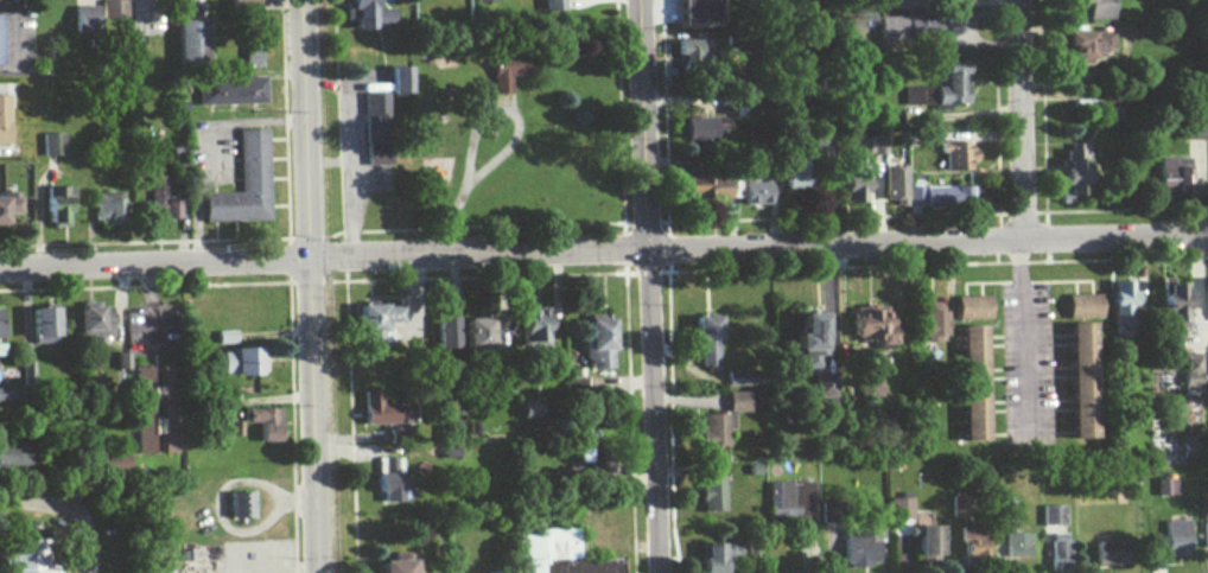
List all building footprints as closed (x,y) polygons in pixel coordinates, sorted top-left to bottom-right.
[(99,28),(110,27),(110,19),(123,19),(123,0),(99,0),(99,28)] [(255,0),(228,0),(228,11),(255,11),(255,0)] [(348,1),(342,2),(342,19),(353,19),(353,29),(380,28),(380,16),(374,16),(374,0),(348,0),(348,1)] [(561,0),(542,0),(541,11),(560,11),(561,0)] [(714,23),(714,0),(678,0),(679,24),(714,23)] [(908,9),(908,0),(889,0),(889,8),(908,9)] [(1110,0),(1072,0),(1072,3),(1085,3),(1086,19),(1111,19),(1110,0)] [(73,7),(72,32),(93,32),(93,7),(73,7)] [(876,16),(876,40),(936,39),(936,15),(876,16)] [(175,20),(176,61),(204,61),(204,19),(175,20)] [(1111,32),(1058,32),(1059,60),(1111,60),(1111,32)] [(664,80),(700,80),(701,41),(665,39),(664,80)] [(258,68),(258,44),(241,45),(242,68),(258,68)] [(491,94),(508,94),(508,77),(524,77),(523,55),(490,56),(491,94)] [(965,61),(943,60),(942,73),(934,73),(933,104),(964,105),(965,61)] [(388,92),(407,93),(408,66),(389,66),(388,92)] [(195,105),(263,104),(263,78),(194,79),(195,105)] [(929,105),(929,86),(900,87),(901,105),(929,105)] [(364,165),(387,164),(385,111),(362,112),(364,165)] [(1206,122),(1187,121),(1187,138),(1206,138),(1206,122)] [(267,220),(264,129),(235,130),(237,192),(201,193),(202,222),(267,220)] [(39,134),(40,156),(62,155),(61,133),(39,134)] [(855,154),(881,155),(881,137),(856,136),(855,154)] [(943,153),(942,171),(970,172),(970,142),(938,141),(937,153),(943,153)] [(1060,203),(1070,203),(1070,196),(1082,196),(1082,183),(1087,183),(1087,147),(1059,147),(1060,203)] [(1157,192),(1188,192),(1187,159),(1157,160),(1157,192)] [(781,189),(806,189),(806,160),(788,160),(788,169),(781,169),(781,189)] [(881,166),(882,200),(891,200),(891,206),(904,206),(903,166),(881,166)] [(727,200),(726,172),(682,172),(683,201),(727,200)] [(868,201),(867,173),(854,173),(854,176),(841,176),(843,202),(868,201)] [(175,200),(163,200),(163,174),(146,174),(147,213),(158,213),(158,219),(176,219),(175,200)] [(741,205),(767,204),(767,182),(753,182),(752,175),(740,176),(741,205)] [(968,186),(921,187),(922,206),(968,206),(968,186)] [(66,187),(55,187),(55,198),(44,198),(45,227),(67,227),(66,187)] [(920,188),(905,188),(905,205),(920,205),(920,188)] [(119,224),(118,191),(90,193),(91,225),(119,224)] [(4,226),(4,214),(17,215),(17,197),(7,196),(7,194),(0,194),(0,226),(4,226)] [(1184,329),(1186,280),(1161,280),(1159,313),(1165,314),(1165,328),(1184,329)] [(1112,281),(1113,337),(1133,337),(1132,281),(1112,281)] [(1066,295),(1066,320),(1100,319),(1099,294),(1066,295)] [(955,297),(955,319),(989,318),(989,296),(955,297)] [(357,305),(359,346),(387,345),(386,327),(397,327),(397,304),(357,305)] [(78,305),(78,338),(109,337),(109,313),(97,313),(97,305),(78,305)] [(54,336),(53,307),(29,308),(30,344),(46,344),(46,336),(54,336)] [(545,347),(544,310),(518,310),(519,347),(545,347)] [(874,341),(874,350),(891,349),(889,310),(852,311),(853,342),(874,341)] [(942,311),(919,312),(920,335),(943,334),(942,311)] [(462,353),(491,354),(491,313),(472,313),(472,318),(462,318),(462,353)] [(823,313),(800,313),(800,334),(795,334),(795,351),(799,351),(799,369),(815,369),(815,357),(822,357),(823,313)] [(699,354),(698,370),(715,371),(716,316),(692,315),(692,354),(699,354)] [(457,354),(458,317),(435,316),(434,353),(457,354)] [(585,369),(610,368),(609,319),(584,319),(585,369)] [(1071,438),(1097,438),(1095,323),(1068,323),(1071,438)] [(983,325),(959,326),(962,441),(986,441),(983,325)] [(215,331),(215,344),(234,344),(233,330),(215,331)] [(262,349),(219,350),(220,375),(262,374),(262,349)] [(1197,353),(1180,354),(1182,399),(1199,398),(1197,353)] [(149,367),(132,367),(132,455),(149,455),(149,367)] [(745,371),(724,371),(724,387),(746,386),(745,371)] [(833,377),(815,378),(815,402),(833,402),(833,377)] [(362,425),(398,424),(397,405),(377,405),(377,390),(361,391),(362,425)] [(746,413),(745,393),(725,393),(725,413),(746,413)] [(158,454),(177,453),(176,407),(158,407),(158,454)] [(278,442),(277,408),(244,409),(244,423),(257,423),(257,443),(278,442)] [(724,446),(724,429),(730,429),(729,415),(698,415),(698,446),(724,446)] [(25,447),(0,446),(0,468),(24,468),(25,447)] [(376,503),(400,502),(399,472),(394,472),(394,457),(375,458),(376,503)] [(721,477),(698,477),(699,511),(722,510),(721,477)] [(811,523),(810,482),(765,482),(766,512),(780,512),(780,523),(811,523)] [(248,519),(249,493),(228,492),(227,519),(248,519)] [(948,518),(965,519),(966,497),(949,496),(948,518)] [(910,498),(886,499),(887,521),(910,520),(910,498)] [(1062,506),(1040,506),(1040,526),(1062,525),(1062,506)] [(1188,555),(1187,520),(1162,521),(1164,555),(1188,555)] [(863,531),(841,531),(842,566),(876,565),(876,542),(879,542),(879,523),(863,524),(863,531)] [(940,526),(916,526),(917,559),(940,558),(940,526)] [(986,560),(985,526),(958,527),(959,561),(986,560)] [(538,560),(576,559),(575,528),(535,530),(535,535),(514,535),(514,558),(520,558),(520,570),(486,571),(486,572),(539,572),(538,560)] [(1027,533),(1003,534),(1003,559),(1028,559),(1027,533)] [(1067,533),(1048,533),(1049,572),(1067,571),(1067,533)] [(53,571),(48,571),(47,538),(4,539),(5,572),(53,572),(53,571)] [(1094,566),(1128,565),(1128,542),(1094,542),(1094,566)] [(700,544),(700,572),(722,572),(722,558),(737,558),(737,543),(700,544)] [(618,560),(539,561),(540,572),(618,572),(618,560)]
